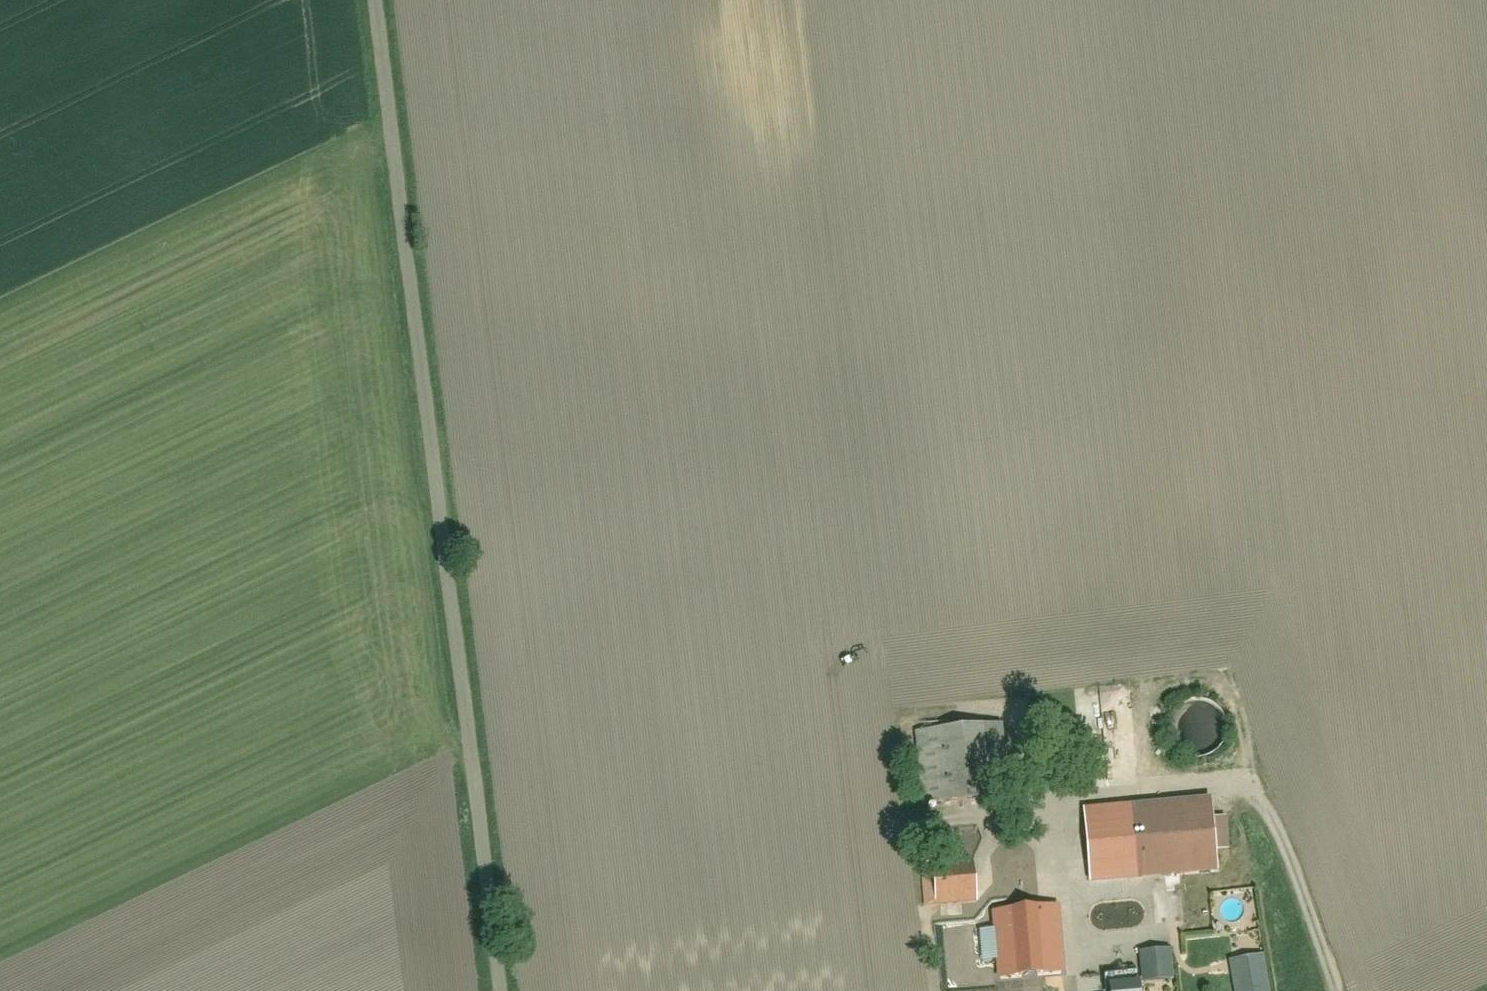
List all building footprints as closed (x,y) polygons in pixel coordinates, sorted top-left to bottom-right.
[(1168,736),(1180,756),(1203,763),(1222,753),(1230,738),(1229,721),(1221,708),(1204,700),(1183,704),(1170,719),(1168,736)] [(907,739),(910,814),(1008,811),(1006,735),(907,739)] [(1124,807),(1124,814),(1080,817),(1088,942),(1146,938),(1142,883),(1214,878),(1210,802),(1124,807)] [(925,869),(926,911),(979,910),(978,867),(925,869)] [(993,916),(998,980),(1063,975),(1058,912),(993,916)] [(1167,959),(1144,959),(1145,990),(1168,989),(1167,959)]
